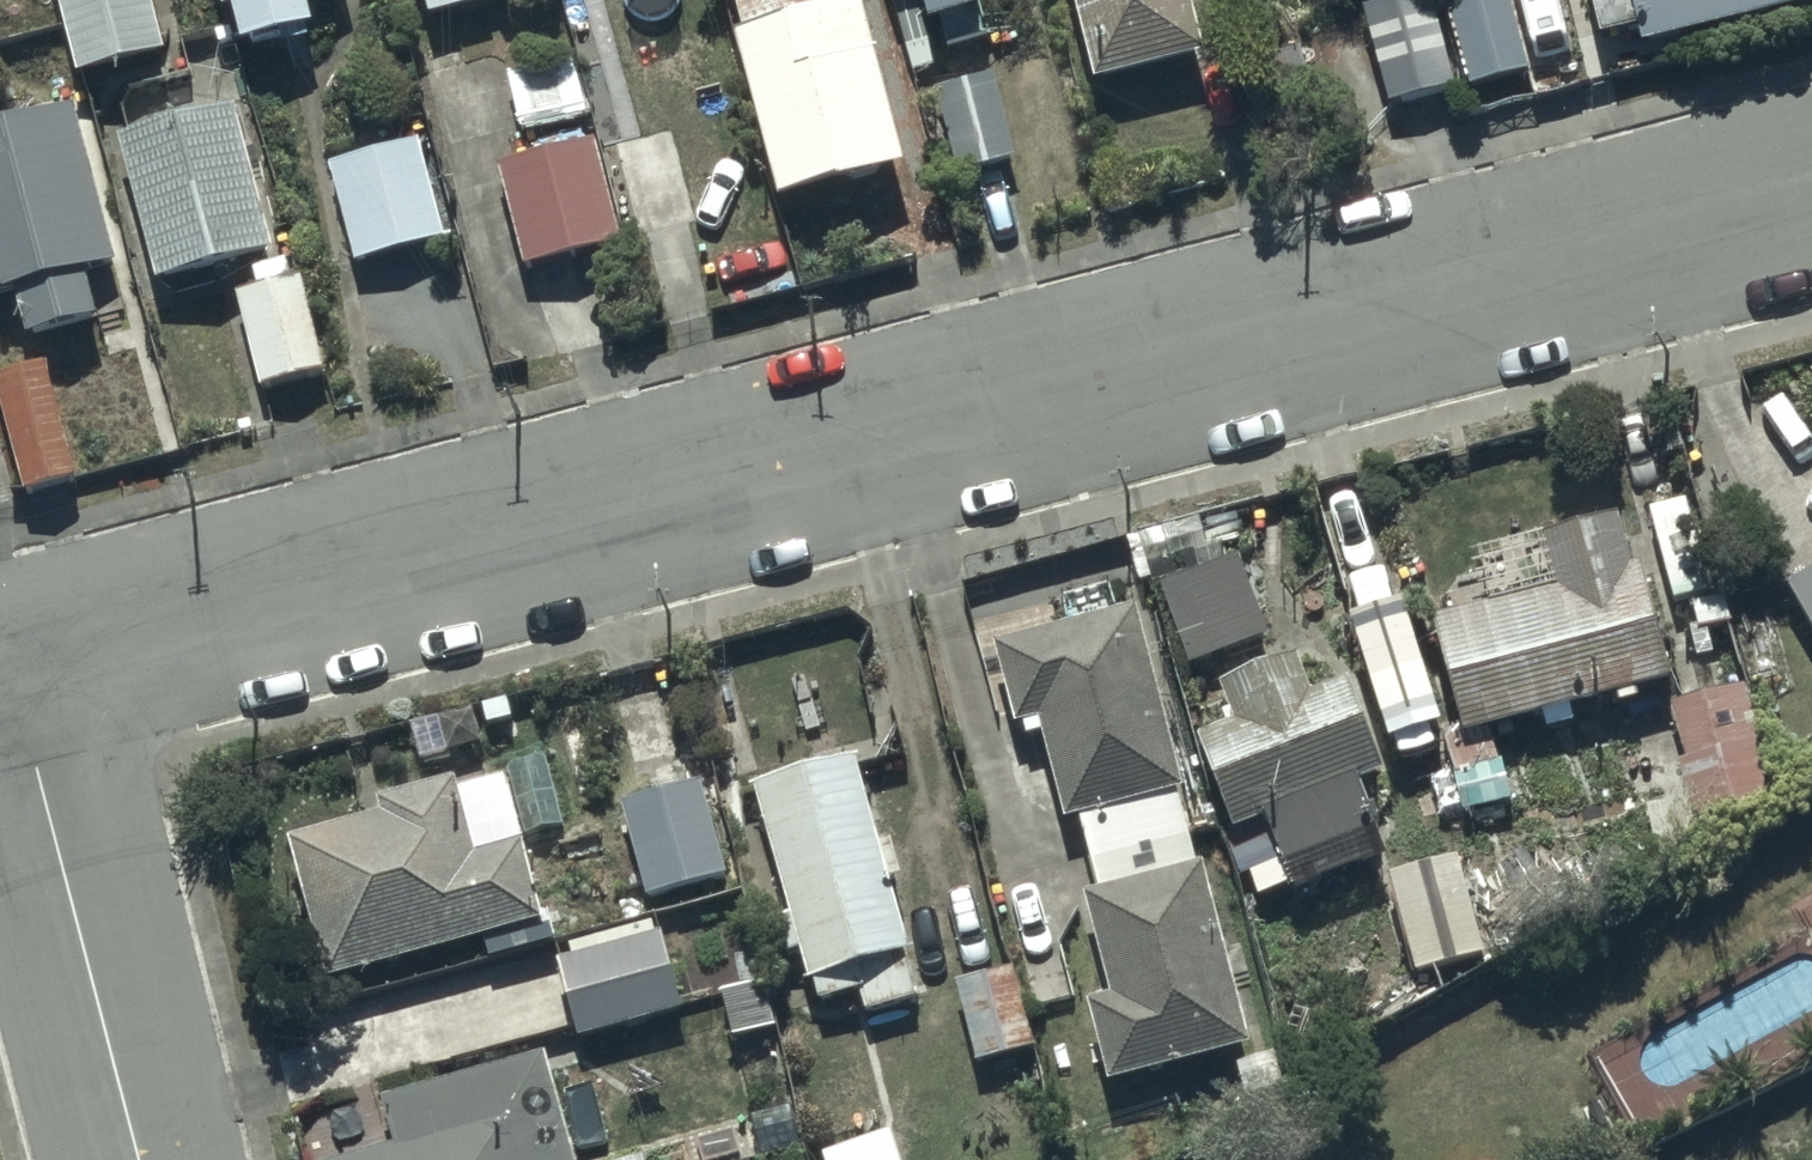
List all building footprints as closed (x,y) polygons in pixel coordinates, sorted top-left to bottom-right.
[(76,77),(161,54),(147,0),(56,0),(76,77)] [(217,10),(228,7),(237,43),(306,24),(300,0),(214,0),(217,10)] [(422,20),(486,4),(484,0),(417,0),(422,20)] [(743,31),(731,34),(768,204),(902,175),(864,0),(852,0),(819,7),(818,0),(736,0),(743,31)] [(924,25),(939,20),(947,47),(1006,29),(1003,18),(981,24),(974,0),(916,0),(924,25)] [(1093,86),(1205,57),(1190,0),(1071,0),(1093,86)] [(1369,5),(1390,105),(1441,94),(1421,0),(1394,0),(1369,5)] [(1469,82),(1525,69),(1509,0),(1449,0),(1469,82)] [(1597,37),(1632,28),(1636,48),(1811,5),(1811,0),(1588,0),(1597,37)] [(573,60),(505,76),(518,131),(585,116),(573,60)] [(989,73),(935,87),(958,174),(1011,160),(989,73)] [(0,130),(0,301),(14,297),(25,338),(91,321),(81,280),(117,270),(75,111),(0,130)] [(238,116),(119,144),(152,283),(271,255),(238,116)] [(597,140),(496,161),(519,272),(620,251),(597,140)] [(422,141),(330,162),(353,262),(445,241),(422,141)] [(255,289),(232,295),(259,389),(324,371),(298,277),(289,280),(284,262),(250,271),(255,289)] [(0,374),(0,417),(19,493),(73,480),(44,363),(0,374)] [(1548,588),(1428,620),(1458,733),(1440,737),(1459,808),(1505,796),(1489,733),(1540,719),(1543,730),(1567,723),(1565,714),(1611,702),(1612,707),(1635,701),(1633,694),(1670,685),(1626,516),(1536,539),(1548,588)] [(1784,587),(1811,636),(1811,571),(1784,587)] [(1139,608),(990,647),(1010,724),(1030,719),(1058,827),(1082,821),(1098,883),(1081,888),(1108,995),(1080,1002),(1102,1088),(1252,1049),(1139,608)] [(1295,659),(1218,689),(1231,722),(1196,735),(1233,829),(1262,818),(1283,872),(1375,836),(1355,786),(1380,776),(1341,679),(1308,692),(1295,659)] [(1706,709),(1667,717),(1690,824),(1778,805),(1752,683),(1703,693),(1706,709)] [(853,761),(748,791),(803,986),(811,984),(816,1000),(856,989),(863,1015),(920,999),(853,761)] [(703,781),(618,802),(642,897),(726,876),(703,781)] [(379,814),(285,838),(323,984),(540,928),(519,845),(468,858),(449,783),(375,802),(379,814)] [(1457,857),(1385,877),(1414,978),(1486,958),(1457,857)] [(569,958),(552,962),(573,1040),(678,1012),(659,939),(653,941),(649,925),(566,948),(569,958)] [(1016,972),(957,985),(974,1061),(1033,1048),(1016,972)] [(365,1159),(567,1159),(541,1060),(379,1103),(392,1153),(365,1159)]
